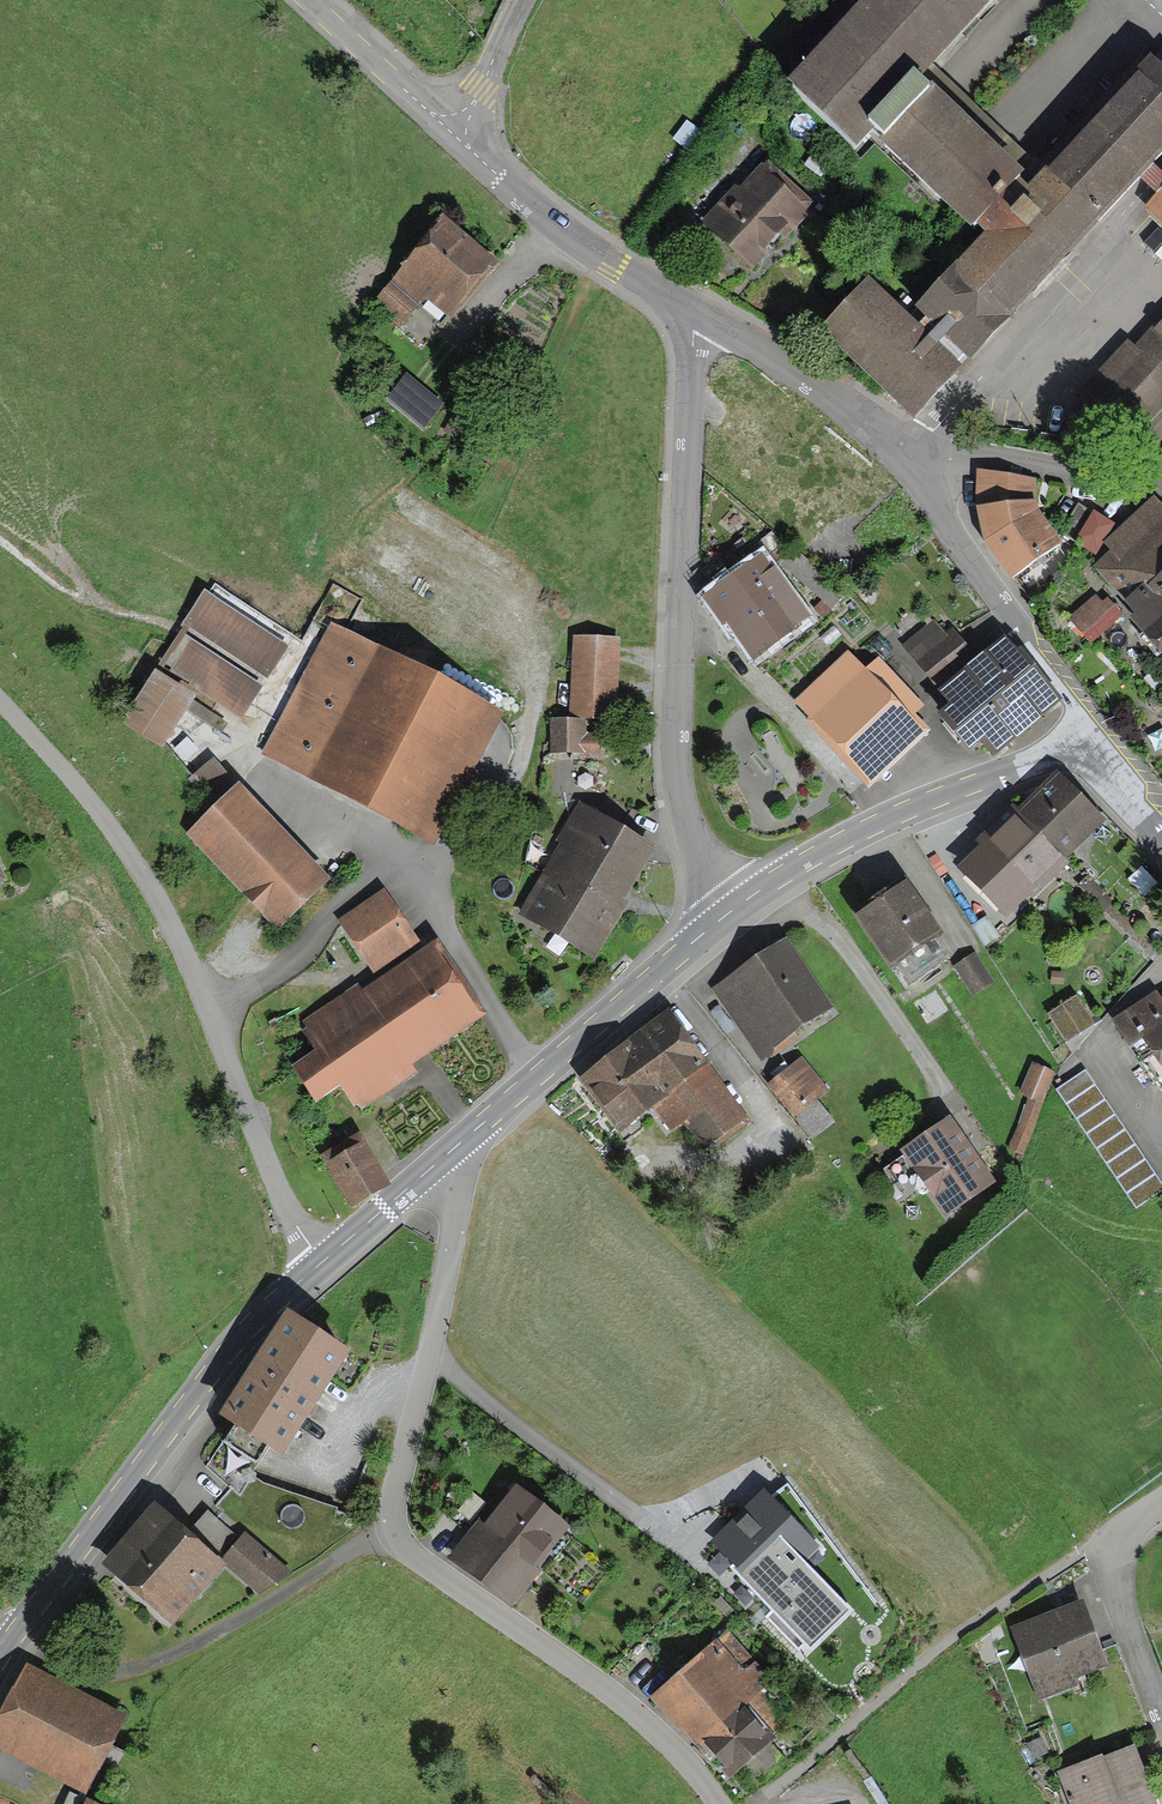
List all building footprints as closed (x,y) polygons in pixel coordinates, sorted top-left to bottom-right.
[(776,89),(847,155),(866,135),(914,81),(992,0),(859,0),(776,89)] [(909,311),(965,362),(1161,147),(1161,79),(1140,58),(1024,186),(974,240),(909,311)] [(1024,186),(914,81),(866,135),(974,240),(1024,186)] [(802,205),(754,165),(701,228),(749,268),(802,205)] [(1146,213),(1161,226),(1161,194),(1146,213)] [(484,258),(432,222),(373,306),(400,325),(421,296),(445,313),(484,258)] [(868,274),(818,326),(910,414),(960,363),(868,274)] [(1140,351),(1124,338),(1076,393),(1138,447),(1161,419),(1161,325),(1140,351)] [(430,423),(408,412),(398,431),(421,443),(430,423)] [(978,506),(984,545),(1011,578),(1062,537),(1038,507),(1039,477),(977,468),(978,506)] [(1149,497),(1079,560),(1161,652),(1161,511),(1149,497)] [(763,560),(703,604),(722,630),(726,627),(754,665),(810,623),(763,560)] [(289,644),(198,589),(119,719),(156,741),(186,691),(240,724),(289,644)] [(1092,600),(1071,617),(1091,642),(1112,625),(1092,600)] [(942,622),(905,651),(930,683),(967,654),(942,622)] [(488,715),(326,629),(259,753),(421,840),(488,715)] [(613,638),(571,637),(569,720),(551,720),(550,749),(595,750),(595,733),(579,733),(579,718),(612,718),(613,638)] [(1001,638),(936,697),(988,754),(1053,695),(1001,638)] [(849,654),(796,706),(871,781),(924,728),(849,654)] [(217,809),(188,836),(273,929),(328,880),(213,755),(188,778),(217,809)] [(1105,824),(1057,776),(961,870),(1009,919),(1105,824)] [(646,848),(572,809),(513,919),(587,958),(646,848)] [(897,889),(852,920),(891,977),(936,946),(897,889)] [(376,897),(336,925),(367,969),(406,942),(376,897)] [(475,1014),(428,942),(299,1027),(313,1048),(284,1067),(304,1097),(333,1078),(346,1099),(475,1014)] [(786,942),(714,991),(763,1063),(835,1014),(786,942)] [(969,952),(951,965),(970,992),(988,979),(969,952)] [(1112,1022),(1161,1097),(1161,1096),(1161,994),(1159,990),(1112,1022)] [(1061,1047),(1087,1030),(1068,1002),(1043,1018),(1061,1047)] [(663,1012),(573,1082),(617,1137),(665,1100),(702,1147),(743,1114),(663,1012)] [(801,1060),(766,1086),(788,1115),(823,1089),(801,1060)] [(1048,1074),(1030,1067),(1003,1145),(1021,1152),(1048,1074)] [(1131,1214),(1160,1194),(1079,1075),(1050,1094),(1131,1214)] [(951,1123),(902,1156),(946,1222),(995,1189),(951,1123)] [(375,1189),(350,1146),(319,1164),(344,1206),(375,1189)] [(294,1319),(228,1424),(282,1458),(348,1352),(294,1319)] [(508,1487),(450,1556),(508,1605),(566,1536),(508,1487)] [(726,1574),(811,1659),(855,1615),(805,1565),(818,1553),(762,1496),(710,1547),(731,1569),(726,1574)] [(292,1576),(211,1509),(187,1538),(153,1509),(100,1572),(173,1633),(226,1570),(260,1598),(292,1576)] [(1079,1601),(1009,1626),(1035,1698),(1106,1673),(1079,1601)] [(713,1632),(650,1696),(728,1771),(763,1734),(733,1705),(761,1677),(713,1632)] [(0,1716),(0,1752),(81,1793),(119,1716),(24,1668),(0,1716)] [(1056,1767),(1070,1803),(1105,1803),(1114,1801),(1115,1803),(1154,1803),(1131,1741),(1056,1767)]
